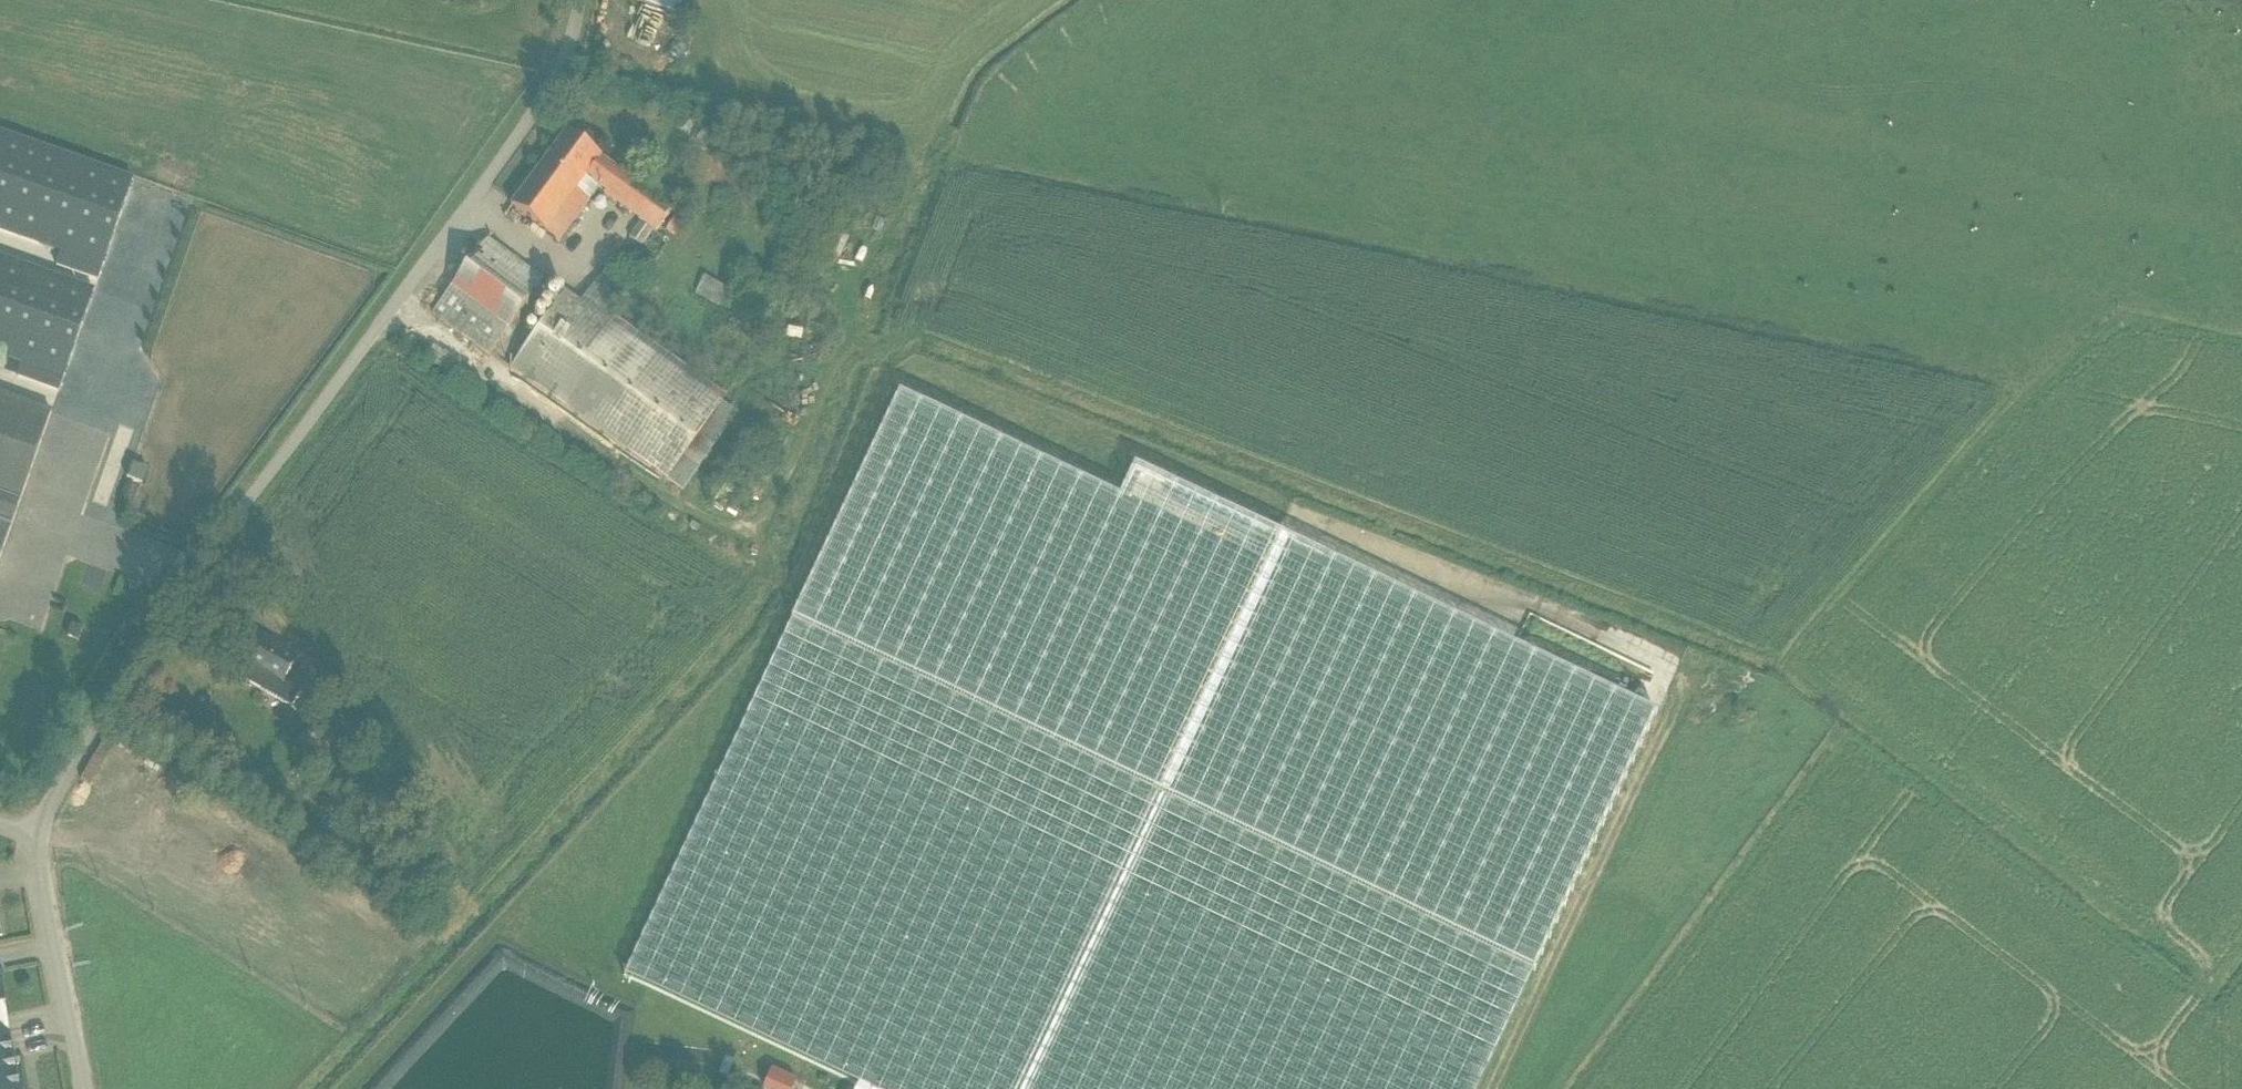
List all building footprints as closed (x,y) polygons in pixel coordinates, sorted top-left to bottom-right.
[(655,6),(677,14),(683,0),(637,0),(655,6)] [(695,39),(682,45),(687,57),(700,52),(695,39)] [(88,393),(110,321),(120,289),(122,290),(160,166),(0,117),(0,366),(88,393)] [(652,231),(669,208),(562,128),(504,205),(556,244),(596,189),(652,231)] [(700,238),(718,209),(706,202),(688,231),(700,238)] [(503,258),(497,254),(459,312),(521,354),(565,288),(551,278),(559,267),(516,238),(503,258)] [(554,382),(698,477),(724,437),(741,442),(765,407),(634,320),(626,318),(611,309),(615,303),(630,308),(637,284),(624,275),(614,290),(612,300),(593,295),(587,305),(596,311),(583,330),(568,320),(557,336),(554,335),(536,361),(534,369),(553,382),(554,382)] [(1665,708),(1136,460),(1118,489),(894,390),(620,979),(803,1073),(841,1088),(1474,1088),(1665,708)] [(15,498),(46,410),(0,394),(0,541),(15,498)] [(224,671),(282,701),(302,664),(243,634),(224,671)] [(0,1016),(0,1088),(15,1088),(0,1016)]
